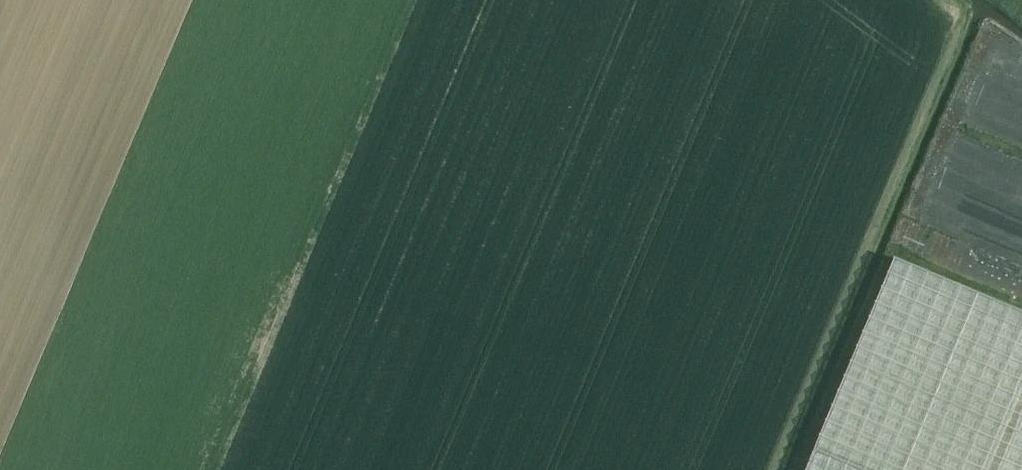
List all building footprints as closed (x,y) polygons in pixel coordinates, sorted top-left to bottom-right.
[(805,469),(1021,469),(1021,313),(893,258),(805,469)]
